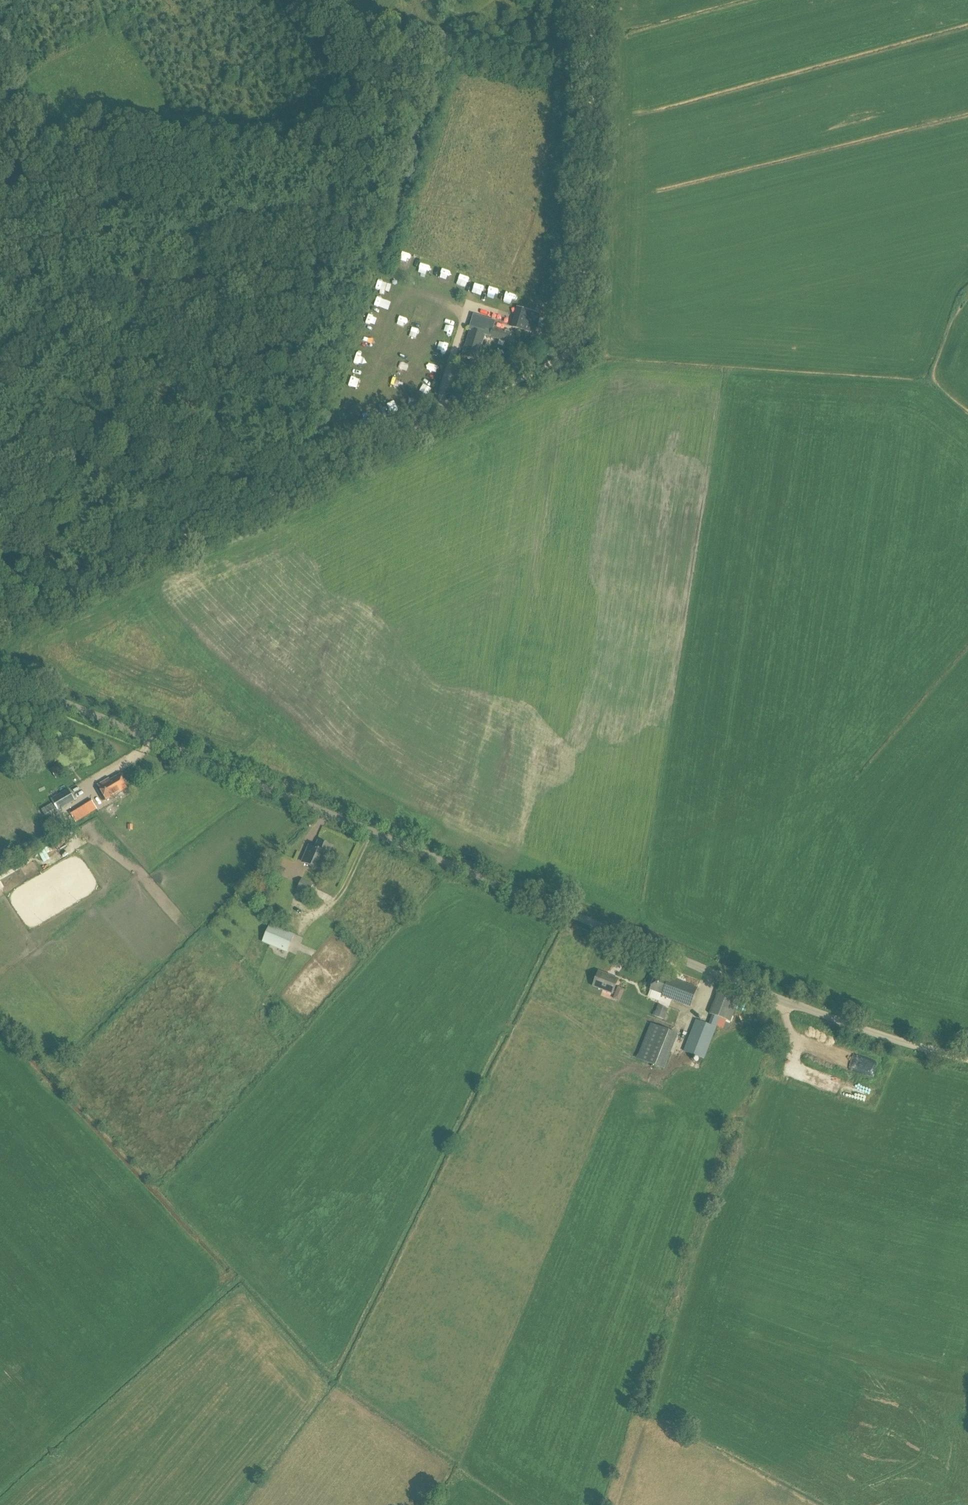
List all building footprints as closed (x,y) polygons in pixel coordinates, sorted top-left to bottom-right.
[(431,164),(429,172),(436,174),(438,167),(431,164)] [(435,188),(436,180),(426,178),(424,187),(435,188)] [(443,221),(443,213),(435,212),(435,220),(443,221)] [(415,214),(415,224),(425,225),(425,215),(415,214)] [(538,219),(538,228),(548,229),(549,219),(538,219)] [(545,254),(537,253),(537,262),(545,262),(545,254)] [(448,255),(447,264),(456,265),(458,256),(448,255)] [(379,299),(376,307),(385,311),(388,303),(379,299)] [(514,328),(532,333),(537,314),(520,309),(514,328)] [(490,337),(508,343),(511,332),(493,327),(490,337)] [(477,360),(485,334),(471,330),(463,356),(477,360)] [(127,788),(119,775),(108,782),(107,780),(98,786),(106,800),(127,788)] [(58,810),(75,800),(68,789),(52,799),(58,810)] [(70,813),(75,821),(76,822),(97,809),(91,800),(70,813)] [(89,838),(108,830),(105,822),(86,830),(89,838)] [(319,841),(315,849),(310,846),(303,862),(321,870),(331,846),(319,841)] [(302,878),(297,889),(308,895),(313,884),(302,878)] [(270,926),(264,941),(287,951),(293,936),(270,926)] [(613,993),(618,979),(599,971),(593,986),(613,993)] [(690,1006),(698,988),(670,977),(670,976),(658,971),(657,974),(656,974),(651,989),(663,994),(662,995),(690,1006)] [(620,1001),(624,989),(618,987),(613,999),(620,1001)] [(724,990),(715,1008),(712,1014),(709,1024),(696,1018),(683,1051),(704,1059),(717,1027),(720,1018),(728,1021),(731,1015),(739,997),(724,990)] [(658,1006),(654,1015),(664,1019),(668,1009),(658,1006)] [(637,1059),(663,1070),(678,1035),(651,1024),(637,1059)] [(727,1066),(728,1055),(716,1055),(716,1065),(727,1066)]
